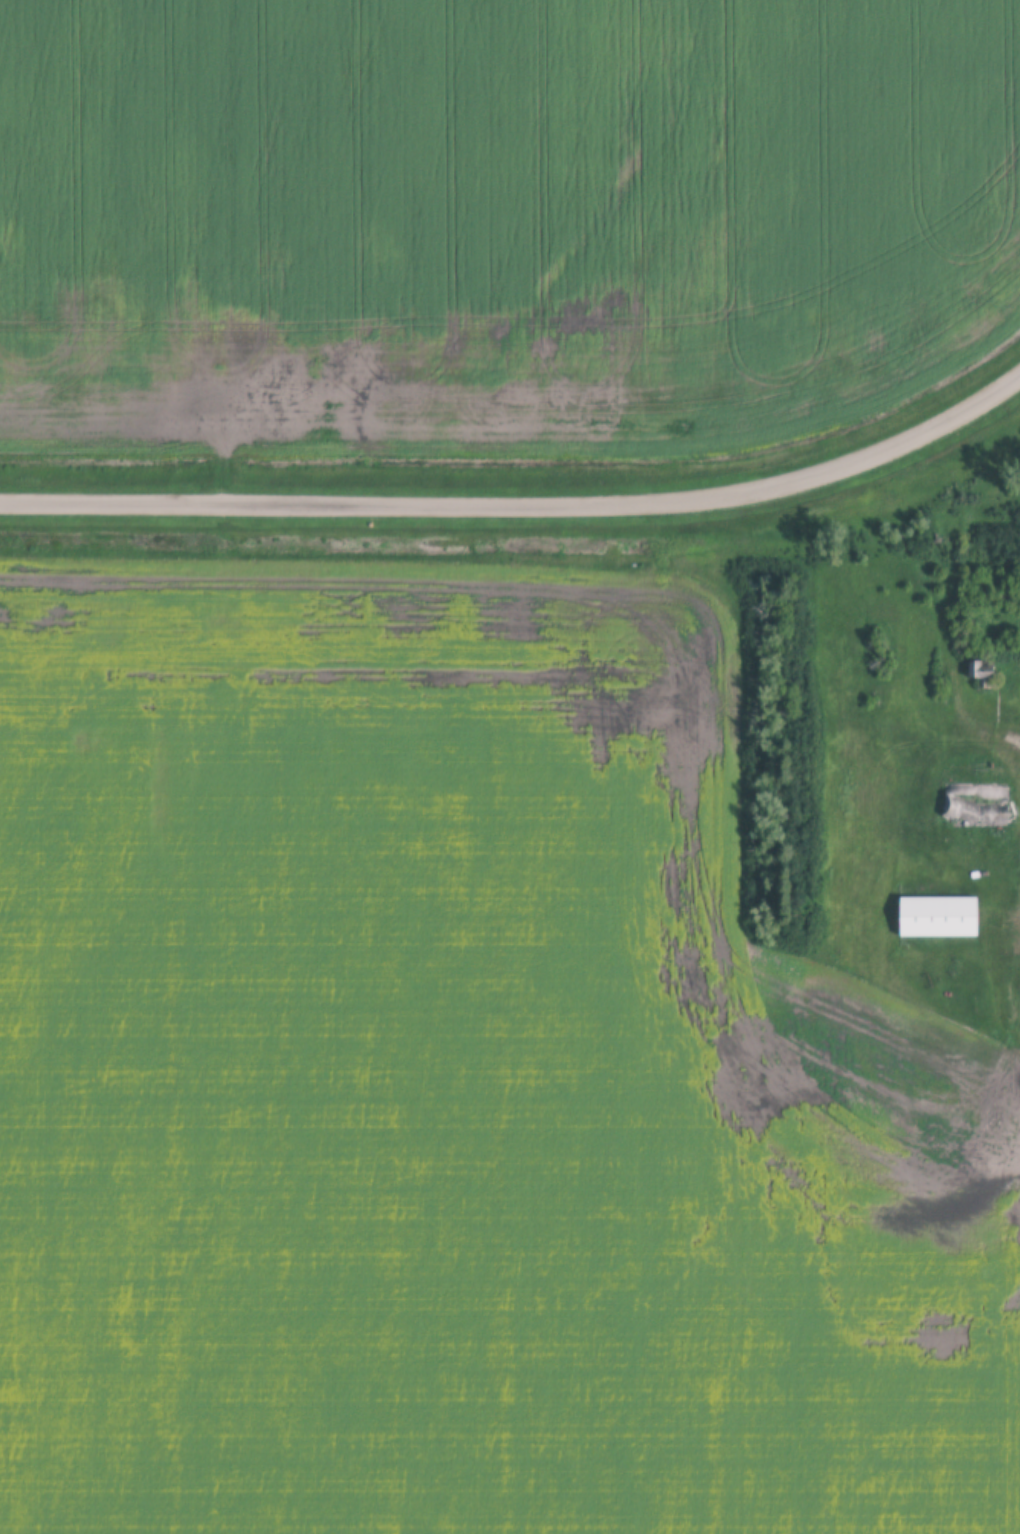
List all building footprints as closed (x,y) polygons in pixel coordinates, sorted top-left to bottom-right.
[(968,650),(996,650),(996,667),(968,667),(968,650)] [(968,678),(996,678),(996,672),(982,672),(982,661),(968,661),(968,678)] [(943,772),(1009,772),(1009,802),(943,802),(943,772)] [(977,887),(977,926),(899,926),(899,887),(977,887)]
